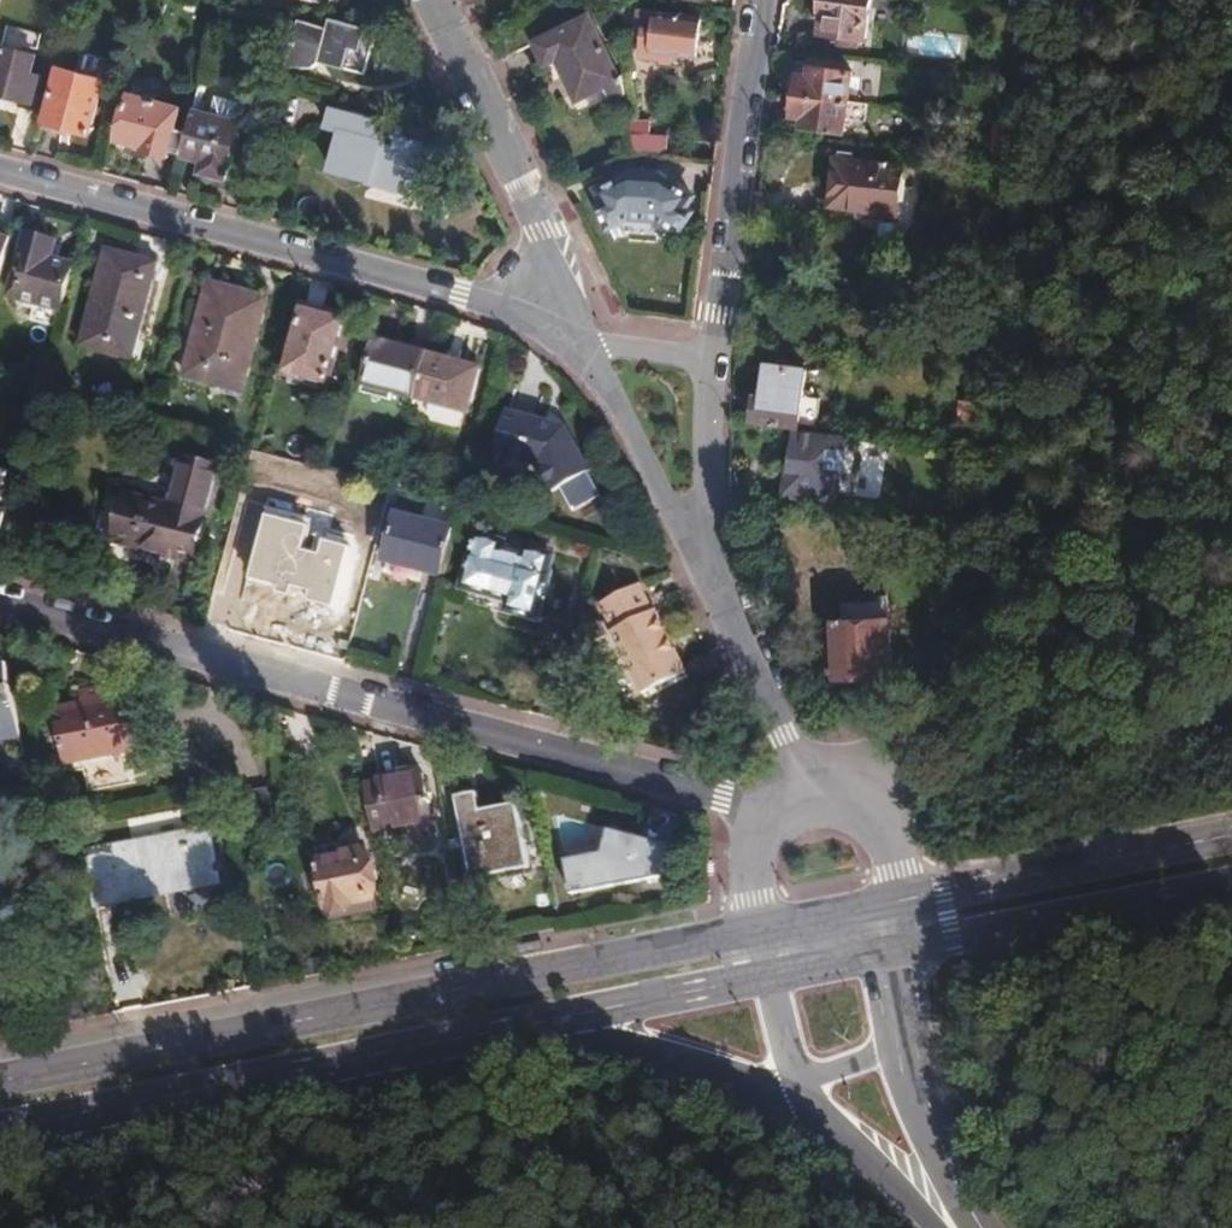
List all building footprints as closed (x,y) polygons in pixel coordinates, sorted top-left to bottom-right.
[(819,12),(821,13),(818,35),(835,38),(835,48),(852,51),(854,40),(863,42),(868,0),(820,0),(819,12)] [(697,19),(637,11),(634,37),(640,38),(638,59),(658,61),(657,64),(667,65),(669,55),(692,57),(697,19)] [(622,95),(615,58),(608,62),(586,17),(532,43),(542,64),(554,58),(575,100),(601,87),(609,101),(622,95)] [(362,75),(374,31),(326,18),(320,39),(299,35),(291,63),(306,67),(315,62),(362,75)] [(37,80),(26,75),(31,55),(0,46),(0,47),(0,97),(31,105),(37,80)] [(101,77),(57,65),(43,120),(86,132),(101,77)] [(795,77),(792,96),(784,96),(783,115),(800,116),(800,128),(840,134),(842,121),(863,124),(864,106),(845,104),(849,73),(807,67),(806,78),(795,77)] [(177,155),(183,133),(171,129),(175,109),(128,96),(117,138),(148,147),(147,150),(160,153),(160,151),(177,155)] [(200,116),(189,112),(183,133),(177,155),(198,161),(195,172),(221,179),(235,124),(242,126),(246,107),(212,98),(209,102),(203,100),(200,116)] [(341,113),(383,125),(383,122),(329,107),(323,128),(336,133),(341,113)] [(397,129),(383,125),(341,113),(336,133),(324,171),(366,182),(367,180),(423,196),(431,168),(437,170),(442,150),(396,137),(397,129)] [(668,148),(669,133),(652,132),(653,120),(636,119),(634,145),(668,148)] [(993,137),(1008,137),(1010,125),(995,124),(993,137)] [(991,154),(1006,155),(1008,137),(993,137),(991,154)] [(989,165),(1004,168),(1006,155),(991,154),(989,165)] [(892,235),(899,169),(833,160),(829,206),(868,210),(868,216),(877,217),(874,236),(879,240),(887,240),(892,235)] [(687,196),(661,180),(657,186),(627,184),(624,178),(596,191),(601,204),(597,207),(605,225),(674,233),(686,213),(681,208),(687,196)] [(57,309),(68,265),(48,260),(52,242),(22,234),(6,295),(57,309)] [(151,262),(102,249),(77,346),(101,353),(103,349),(126,355),(151,262)] [(264,301),(206,285),(181,373),(221,385),(226,367),(244,371),(264,301)] [(341,322),(297,310),(280,374),(324,386),(335,348),(341,351),(344,341),(338,339),(341,322)] [(409,402),(421,358),(368,344),(353,397),(383,404),(385,397),(409,402)] [(475,372),(421,358),(409,402),(463,415),(475,372)] [(822,366),(776,362),(773,402),(767,401),(765,429),(817,433),(822,366)] [(955,427),(967,429),(971,403),(958,402),(955,427)] [(562,418),(503,404),(493,442),(533,453),(546,488),(584,471),(562,418)] [(863,437),(804,435),(801,506),(843,507),(845,476),(861,477),(863,437)] [(189,563),(214,468),(181,460),(167,509),(120,496),(108,541),(189,563)] [(9,478),(0,475),(0,512),(9,478)] [(438,576),(450,530),(412,520),(412,513),(394,507),(380,560),(438,576)] [(304,604),(304,610),(303,614),(343,625),(358,575),(323,566),(331,535),(272,520),(268,531),(275,542),(267,574),(286,583),(282,596),(291,597),(291,601),(304,604)] [(547,558),(472,537),(467,556),(464,556),(456,586),(455,597),(531,620),(537,603),(542,604),(547,585),(543,584),(545,576),(542,574),(547,558)] [(639,696),(683,674),(653,613),(650,615),(636,586),(599,604),(611,633),(609,635),(639,696)] [(280,604),(304,610),(304,604),(291,601),(291,597),(282,596),(280,604)] [(839,602),(840,620),(886,619),(886,645),(896,644),(895,600),(839,602)] [(886,619),(840,620),(832,621),(833,638),(824,639),(826,677),(863,676),(864,685),(884,685),(884,676),(888,675),(886,645),(886,619)] [(14,735),(1,664),(0,664),(0,738),(14,735)] [(111,704),(108,685),(76,691),(79,709),(53,715),(62,762),(66,762),(69,773),(111,766),(109,753),(133,749),(125,702),(111,704)] [(419,773),(359,783),(366,817),(383,816),(385,828),(404,825),(408,843),(432,838),(419,773)] [(526,872),(515,808),(478,813),(474,795),(455,800),(470,881),(526,872)] [(204,825),(79,850),(89,899),(214,875),(204,825)] [(607,857),(608,831),(566,828),(564,854),(607,857)] [(611,854),(567,859),(571,891),(681,879),(675,831),(609,838),(611,854)] [(354,848),(339,850),(338,854),(338,858),(315,863),(323,907),(326,909),(327,918),(369,910),(358,851),(354,848)]
